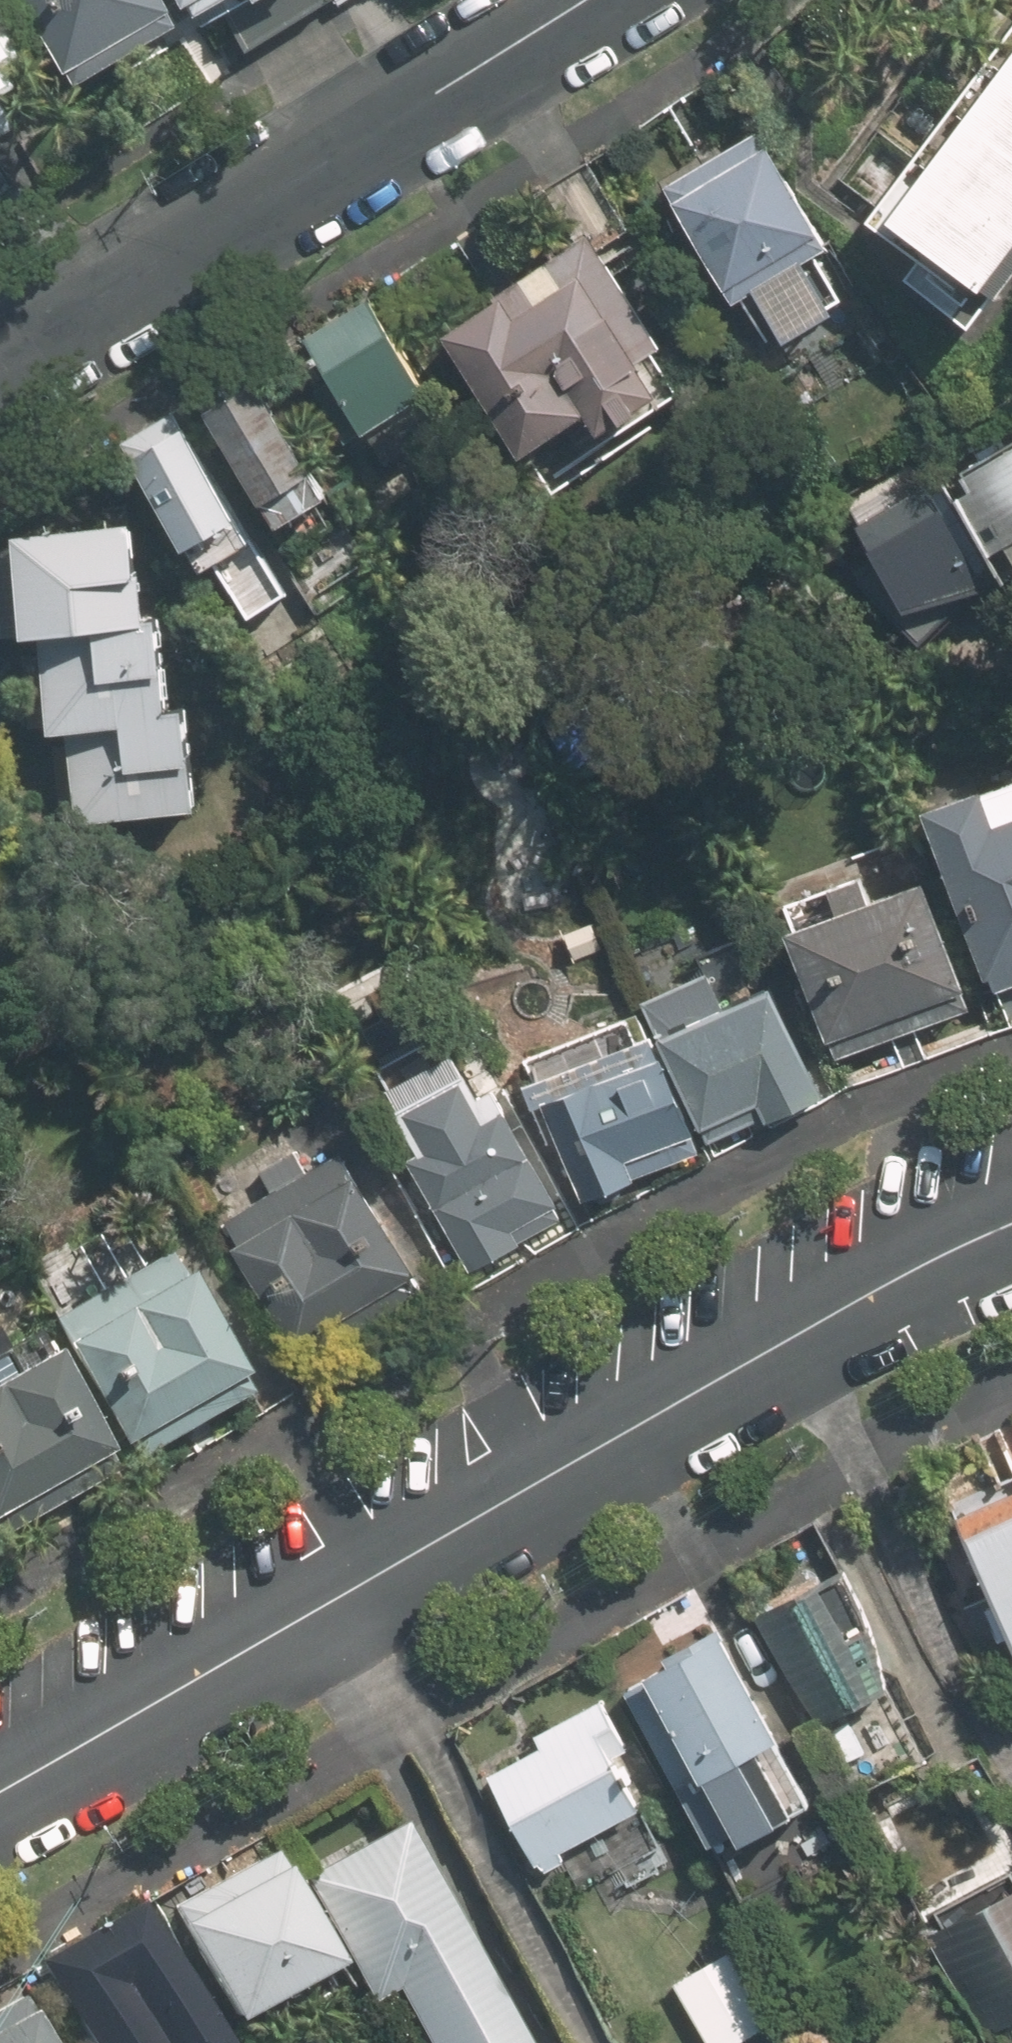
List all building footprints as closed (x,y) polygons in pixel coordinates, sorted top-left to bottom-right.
[(67,71),(70,68),(79,83),(177,24),(169,9),(171,8),(166,0),(25,0),(67,71)] [(194,8),(208,0),(189,0),(194,8)] [(324,0),(212,0),(242,52),(326,3),(324,0)] [(8,76),(4,67),(27,53),(0,9),(0,81),(8,76)] [(1002,68),(1011,76),(1011,55),(1002,68)] [(965,117),(1011,153),(1011,76),(1002,68),(965,117)] [(20,124),(0,90),(0,136),(20,124)] [(927,165),(1011,230),(1011,153),(965,117),(927,165)] [(840,293),(810,246),(820,240),(749,128),(660,184),(731,295),(737,292),(767,339),(840,293)] [(890,214),(980,282),(1011,240),(1011,230),(927,165),(890,214)] [(499,286),(446,321),(522,434),(585,392),(599,413),(658,374),(638,344),(660,329),(589,223),(497,283),(499,286)] [(427,423),(408,391),(415,387),(363,300),(301,337),(335,394),(321,403),(339,433),(359,422),(377,452),(427,423)] [(272,519),(317,492),(302,468),(303,466),(243,372),(195,402),(255,496),(257,495),(272,519)] [(258,541),(240,512),(244,511),(182,411),(132,442),(194,541),(196,540),(213,568),(258,541)] [(947,481),(1011,590),(1011,443),(947,481)] [(42,617),(142,608),(138,564),(136,564),(132,515),(14,525),(22,618),(42,617)] [(164,660),(159,610),(159,607),(142,608),(42,617),(42,621),(50,715),(69,713),(170,705),(169,698),(166,659),(164,660)] [(191,754),(186,705),(186,696),(169,698),(170,705),(69,713),(77,810),(197,799),(193,754),(191,754)] [(920,808),(987,990),(1011,980),(1011,814),(995,820),(982,785),(920,808)] [(925,876),(783,929),(827,1043),(968,989),(925,876)] [(695,972),(679,938),(640,956),(656,991),(648,993),(715,1137),(771,1111),(772,1113),(828,1085),(773,969),(723,993),(709,965),(695,972)] [(546,1094),(584,1192),(700,1147),(692,1126),(695,1124),(664,1043),(658,1044),(643,1007),(596,1025),(604,1044),(522,1077),(532,1101),(546,1094)] [(459,1064),(438,1028),(383,1060),(403,1097),(395,1101),(422,1146),(411,1153),(474,1262),(562,1212),(554,1197),(559,1194),(492,1079),(480,1086),(465,1061),(459,1064)] [(346,1153),(223,1225),(302,1359),(425,1287),(346,1153)] [(134,1462),(257,1390),(173,1249),(50,1320),(134,1462)] [(115,1469),(47,1353),(0,1381),(0,1537),(115,1469)] [(959,1516),(1011,1639),(1011,1493),(959,1516)] [(826,1564),(758,1602),(824,1719),(892,1682),(826,1564)] [(723,1631),(640,1677),(732,1841),(815,1795),(723,1631)] [(586,1712),(492,1765),(549,1868),(644,1815),(586,1712)] [(462,1940),(402,1826),(305,1877),(365,1991),(400,1972),(437,2042),(517,2042),(462,1940)] [(999,1835),(961,1856),(975,1883),(1011,1862),(1011,1859),(999,1835)] [(270,1847),(163,1903),(219,2009),(326,1952),(270,1847)] [(936,1930),(993,2032),(1011,2021),(1011,1888),(936,1930)] [(35,1951),(83,2042),(217,2042),(139,1896),(35,1951)] [(676,1991),(705,2042),(727,2042),(769,2019),(735,1958),(676,1991)] [(0,2013),(0,2042),(40,2042),(18,2003),(0,2013)]
